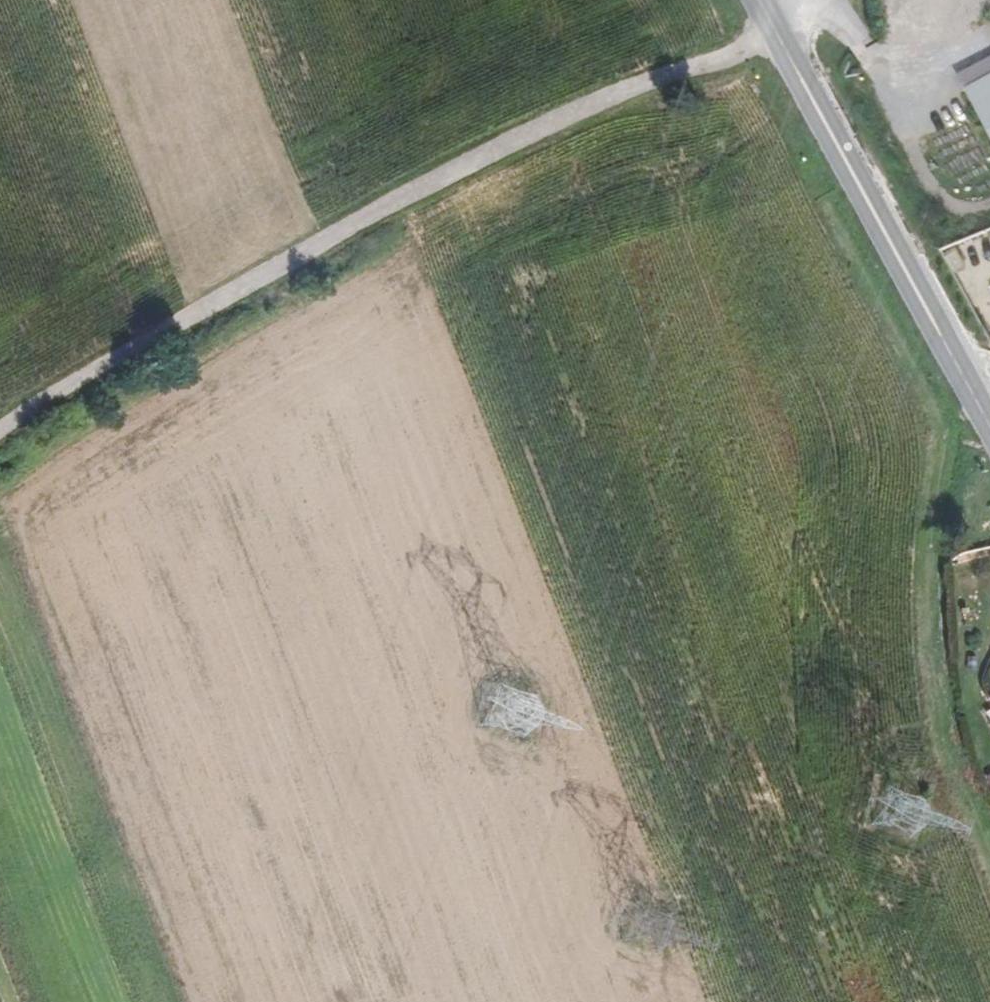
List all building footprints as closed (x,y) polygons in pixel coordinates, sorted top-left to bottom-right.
[(960,76),(966,87),(989,74),(989,59),(960,76)] [(968,91),(989,132),(989,79),(968,91)]
